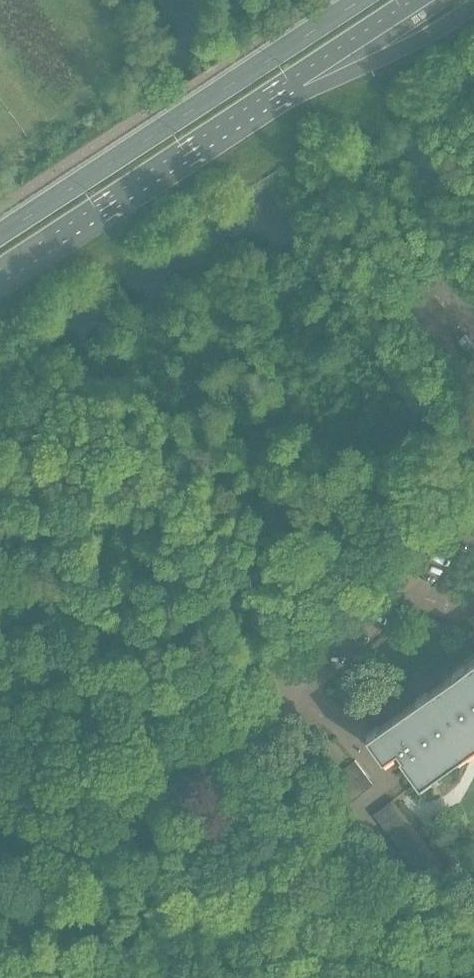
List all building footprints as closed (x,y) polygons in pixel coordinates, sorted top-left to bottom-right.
[(369,734),(385,757),(397,748),(406,761),(422,782),(473,745),(473,659),(369,734)] [(326,818),(372,783),(354,760),(308,795),(326,818)] [(410,822),(392,799),(373,814),(437,896),(457,881),(410,822)]
